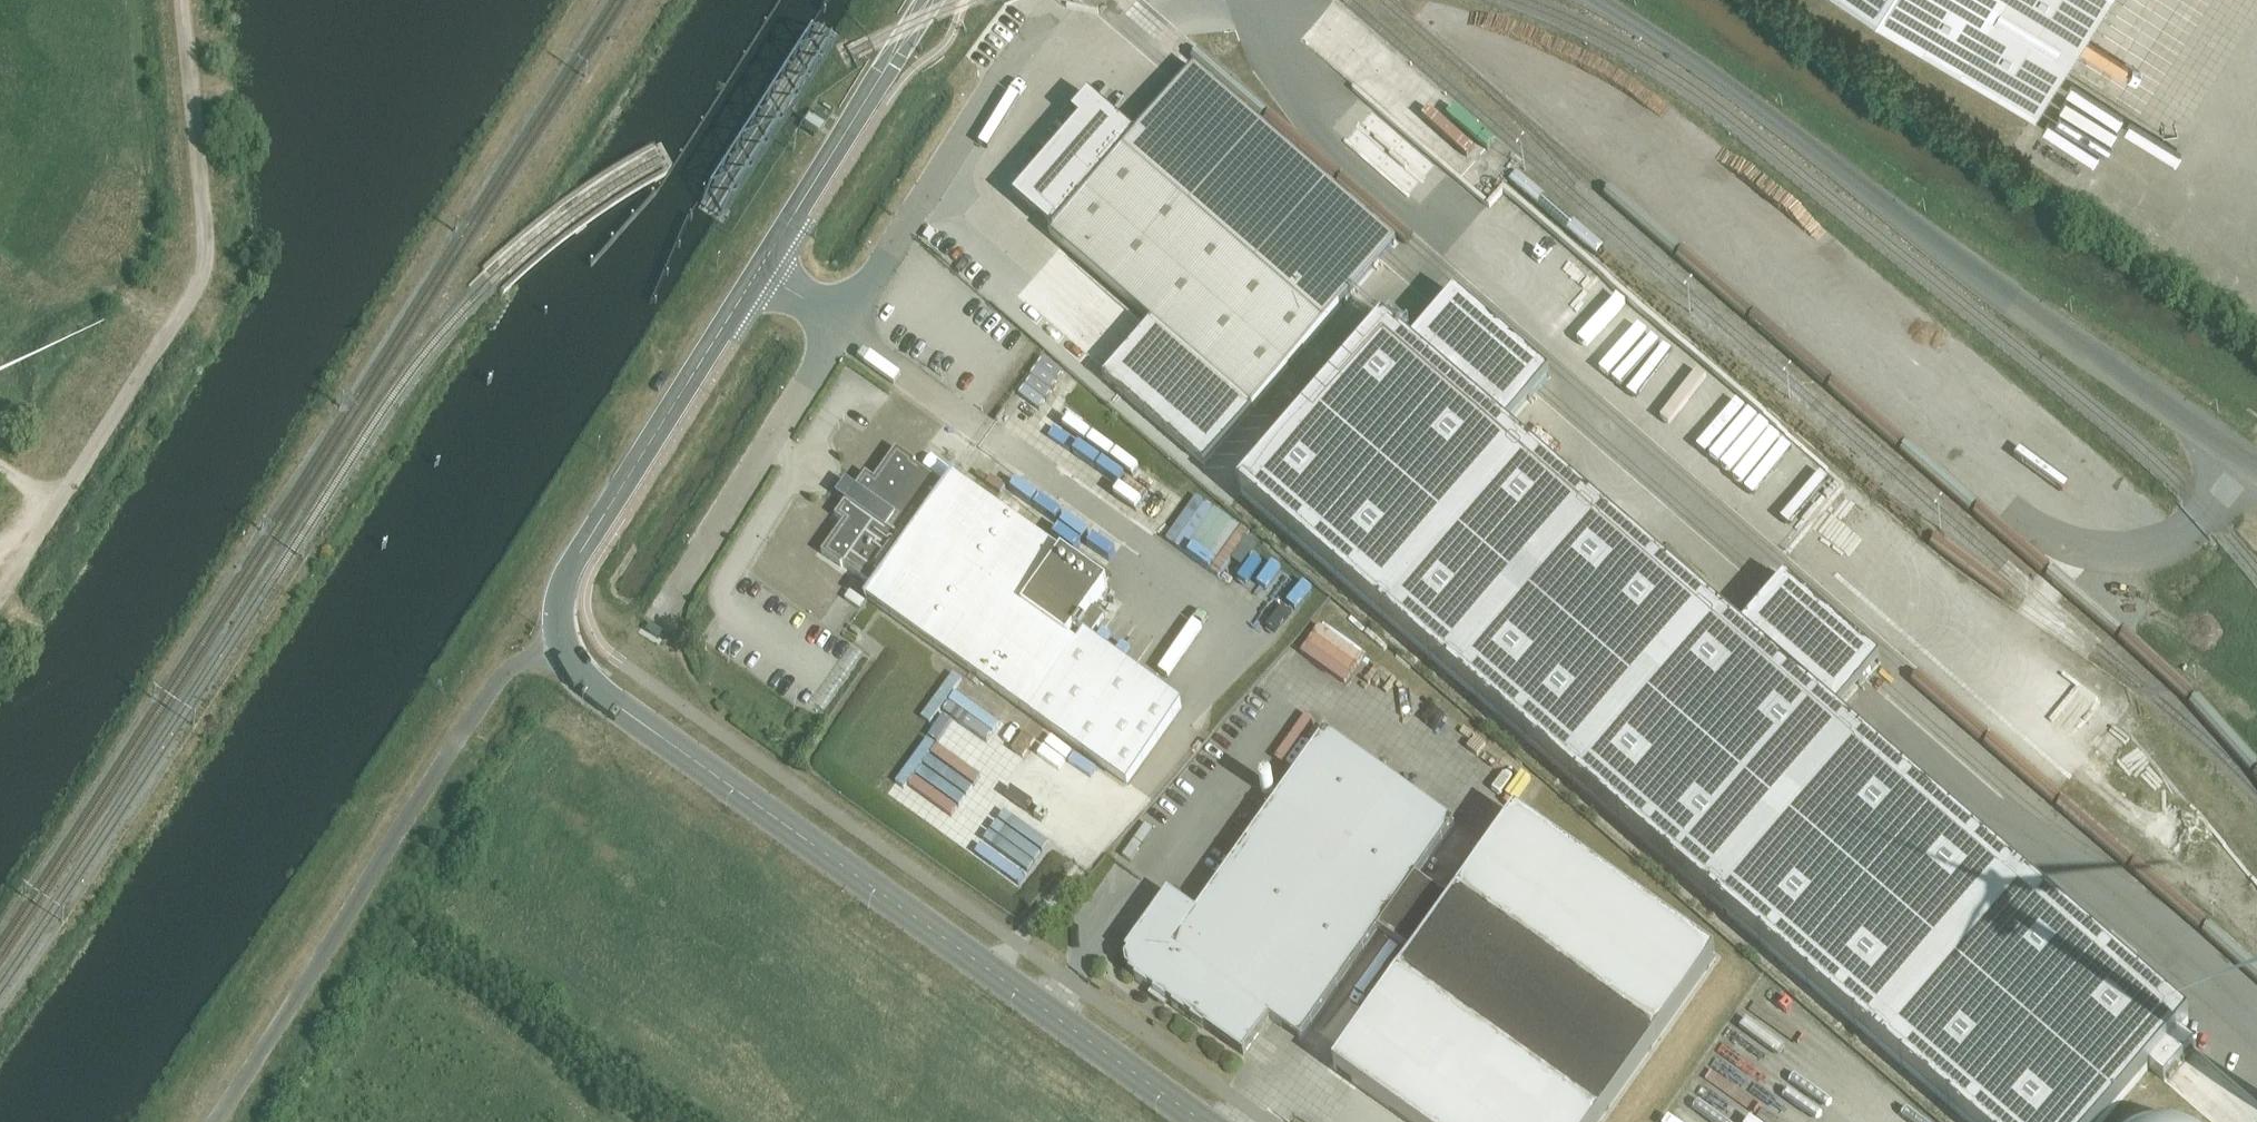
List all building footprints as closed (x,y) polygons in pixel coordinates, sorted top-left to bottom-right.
[(2035,113),(2106,0),(1857,0),(2035,113)] [(1080,121),(1014,198),(1053,231),(1050,235),(1151,322),(1102,379),(1203,466),(1252,410),(1339,308),(1396,243),(1194,69),(1137,134),(1134,137),(1088,97),(1073,115),(1080,121)] [(1241,493),(1969,1121),(2103,1121),(2189,1021),(1834,715),(1881,662),(1787,581),(1741,635),(1504,430),(1550,376),(1457,296),(1411,350),(1385,327),(1241,493)] [(843,523),(821,554),(841,568),(843,566),(874,588),(867,598),(1032,716),(1064,739),(1127,784),(1182,707),(1076,632),(1108,587),(1064,556),(1020,524),(998,509),(954,477),(946,488),(914,465),(916,463),(896,449),(874,480),(866,474),(855,488),(860,491),(849,506),(845,503),(835,517),(843,523)] [(1176,509),(1162,537),(1217,567),(1242,520),(1180,488),(1170,506),(1176,509)] [(1121,574),(1138,555),(1112,532),(1095,551),(1121,574)] [(1886,727),(1911,729),(1913,714),(1899,713),(1898,721),(1887,720),(1886,727)] [(1128,954),(1125,958),(1126,968),(1131,971),(1129,974),(1155,992),(1152,996),(1164,1004),(1167,1000),(1243,1055),(1270,1018),(1300,1040),(1376,933),(1413,959),(1399,978),(1598,1120),(1715,957),(1515,815),(1453,902),(1417,876),(1455,823),(1325,731),(1196,912),(1168,892),(1125,952),(1128,954)] [(1024,733),(1012,750),(1023,757),(1035,740),(1024,733)]
